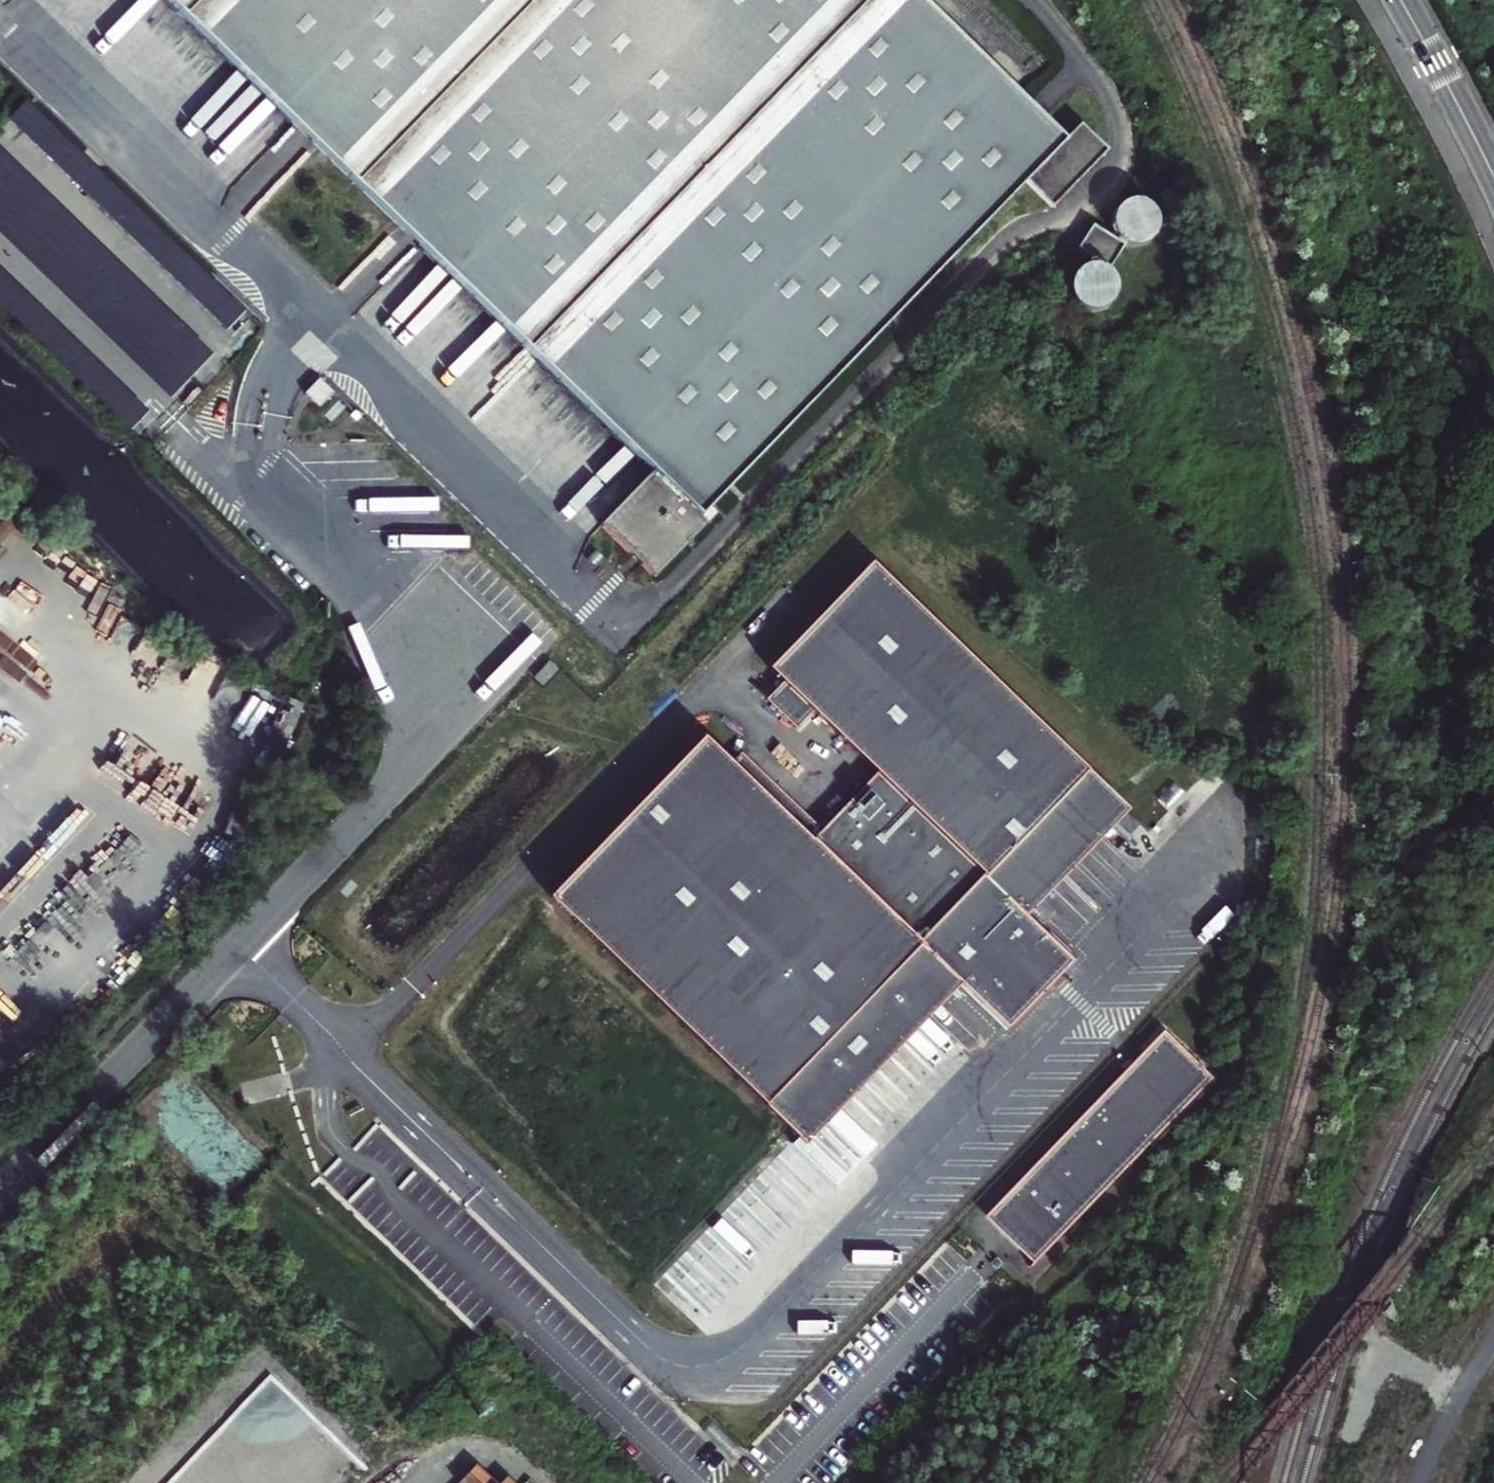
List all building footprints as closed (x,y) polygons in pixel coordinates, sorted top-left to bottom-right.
[(318,149),(394,223),(652,472),(600,526),(654,578),(717,514),(710,507),(1025,181),(1051,208),(1107,150),(1080,124),(1063,141),(1044,122),(918,0),(164,0),(318,149)] [(1117,208),(1115,212),(1114,213),(1113,216),(1112,222),(1112,226),(1113,230),(1115,234),(1118,238),(1121,241),(1125,243),(1133,245),(1137,246),(1142,244),(1146,243),(1150,240),(1155,234),(1157,231),(1158,226),(1158,222),(1157,217),(1155,212),(1153,208),(1146,203),(1142,201),(1137,200),(1133,200),(1128,201),(1121,205),(1117,208)] [(1124,245),(1093,225),(1078,248),(1109,268),(1124,245)] [(1088,264),(1084,265),(1081,266),(1077,269),(1074,272),(1071,276),(1070,279),(1069,283),(1068,288),(1070,296),(1075,303),(1079,306),(1083,308),(1088,309),(1092,310),(1100,308),(1107,304),(1110,300),(1112,296),(1114,292),(1114,287),(1113,279),(1112,276),(1109,272),(1106,269),(1101,266),(1097,264),(1092,264),(1088,264)] [(706,736),(554,896),(814,1140),(964,981),(1012,1026),(1077,957),(1030,913),(1126,811),(1134,802),(877,555),(776,662),(790,675),(819,703),(884,764),(830,821),(814,838),(734,760),(706,736)] [(550,662),(535,678),(543,686),(558,670),(550,662)] [(803,719),(819,703),(790,675),(775,691),(803,719)] [(734,760),(814,838),(830,821),(750,744),(742,752),(734,760)] [(1142,1054),(992,1213),(1041,1259),(1218,1072),(1206,1061),(1169,1026),(1142,1054)] [(11,1063),(0,1052),(0,1075),(11,1063)]
